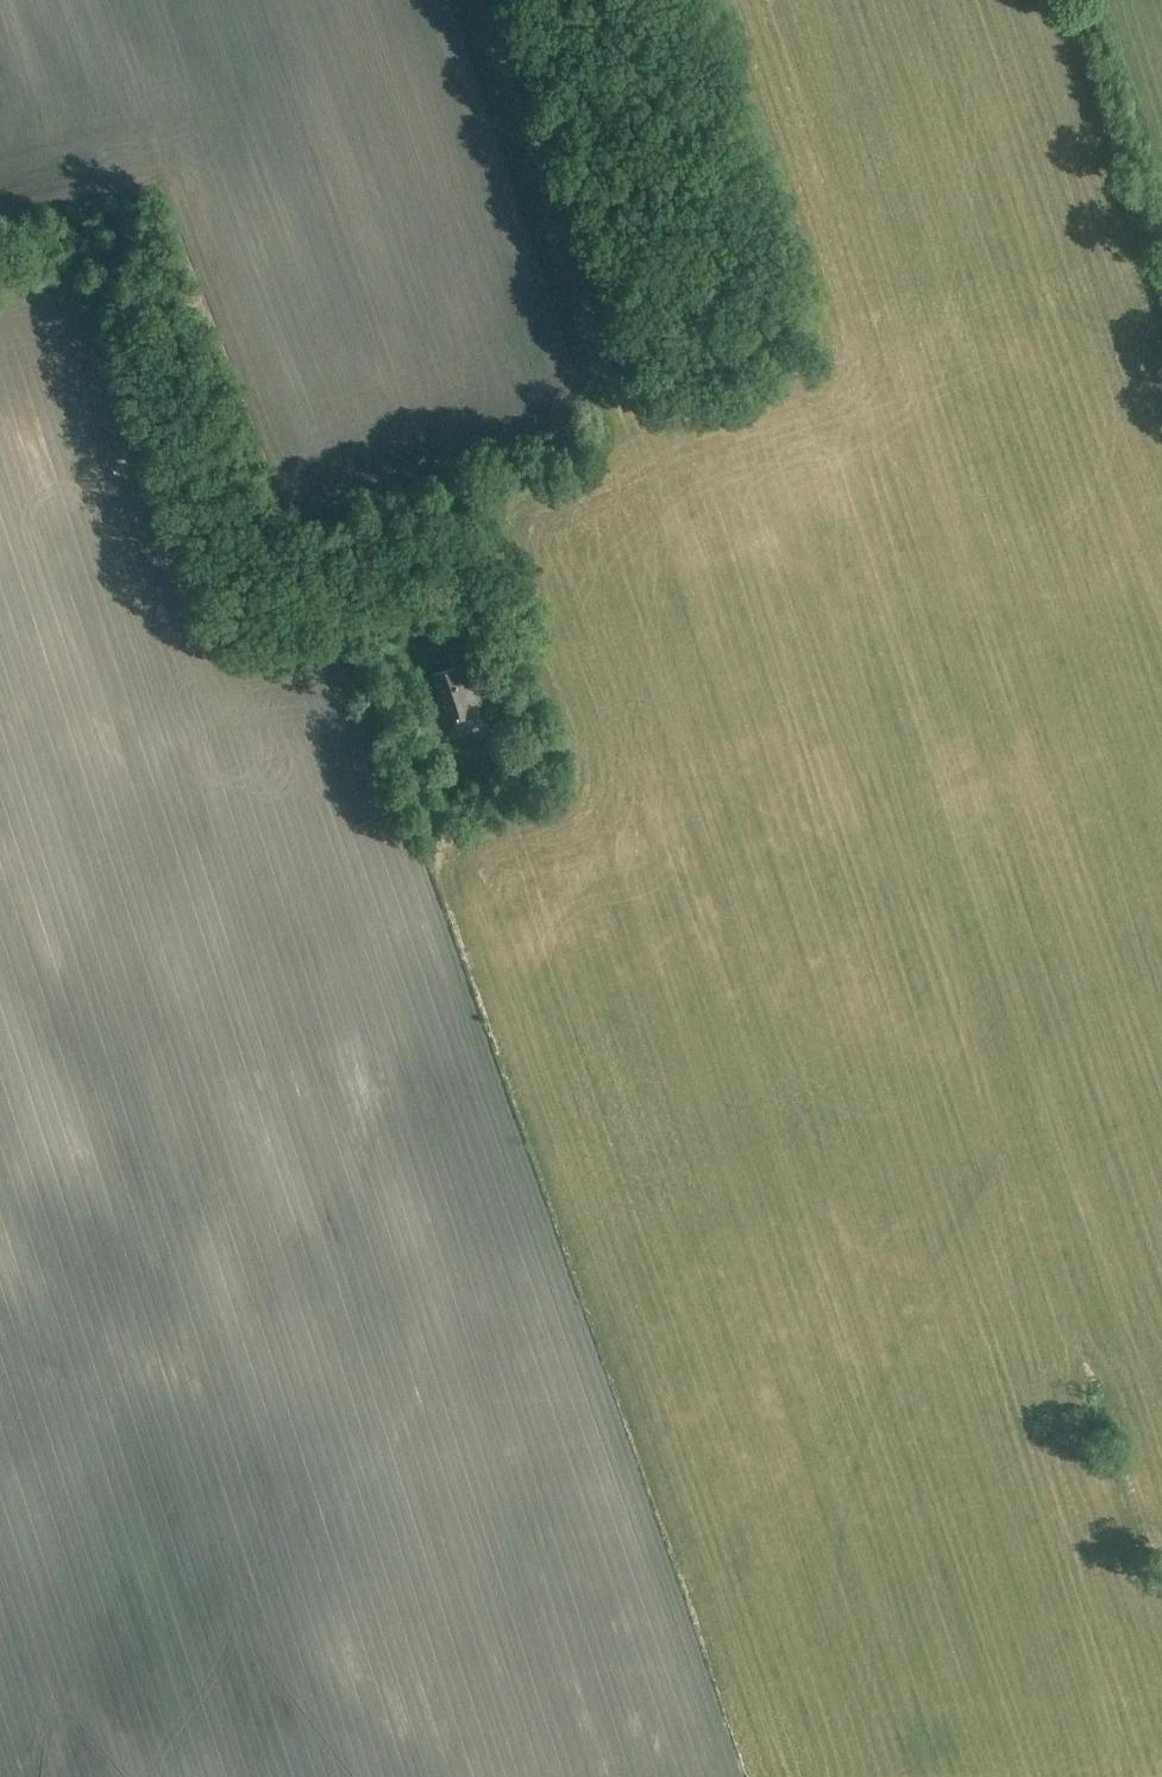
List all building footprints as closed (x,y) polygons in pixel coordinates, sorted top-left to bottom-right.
[(464,655),(489,698),(511,685),(499,664),(494,668),(481,646),(464,655)] [(473,677),(464,680),(459,667),(433,677),(445,708),(436,711),(444,732),(478,719),(473,706),(482,703),(473,677)]
